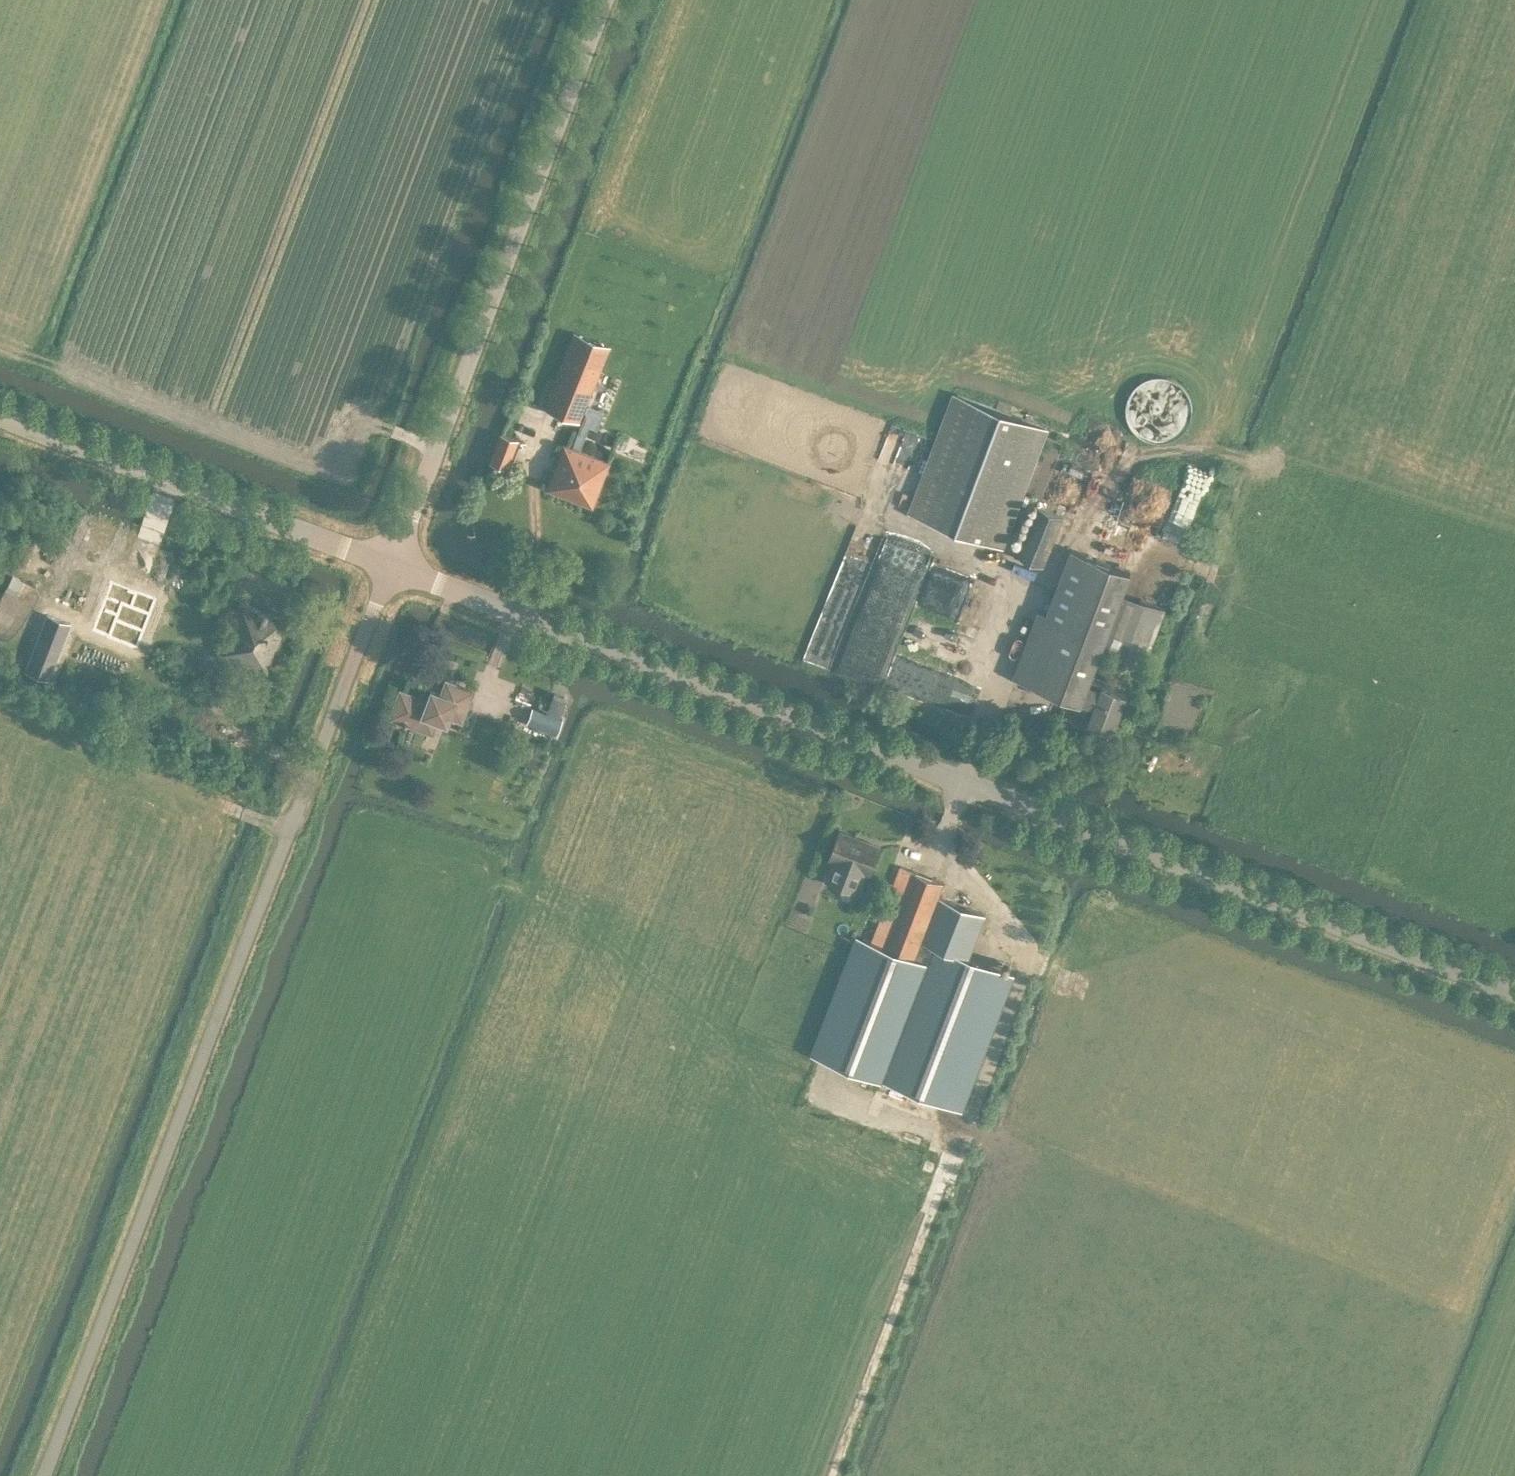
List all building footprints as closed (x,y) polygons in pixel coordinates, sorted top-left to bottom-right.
[(609,347),(575,333),(545,407),(579,421),(609,347)] [(1126,386),(1140,436),(1197,420),(1183,370),(1126,386)] [(957,394),(912,514),(1000,547),(1045,427),(957,394)] [(893,460),(909,467),(924,434),(907,427),(893,460)] [(516,441),(498,434),(488,462),(503,468),(516,441)] [(592,506),(609,462),(564,444),(546,488),(592,506)] [(1178,517),(1194,517),(1195,499),(1178,498),(1178,517)] [(1018,555),(1043,566),(1062,516),(1036,505),(1018,555)] [(1122,551),(1130,528),(1104,519),(1096,542),(1122,551)] [(1090,676),(1101,646),(1146,662),(1166,608),(1121,591),(1129,571),(1070,548),(1046,613),(1039,611),(1013,678),(1080,703),(1080,701),(1094,706),(1087,724),(1111,733),(1125,695),(1101,686),(1103,681),(1090,676)] [(111,581),(92,629),(107,635),(106,637),(137,649),(156,598),(111,581)] [(831,665),(857,603),(832,592),(806,655),(831,665)] [(285,619),(241,601),(222,650),(236,655),(236,657),(266,669),(285,619)] [(70,623),(46,614),(24,670),(48,680),(70,623)] [(915,669),(909,693),(965,708),(971,684),(915,669)] [(459,721),(471,690),(444,679),(439,693),(429,688),(424,700),(398,689),(387,716),(429,733),(434,720),(443,723),(446,716),(459,721)] [(565,700),(553,695),(547,711),(558,716),(565,700)] [(531,707),(526,723),(556,734),(562,718),(531,707)] [(862,842),(856,839),(856,837),(841,831),(830,859),(834,860),(827,879),(858,890),(865,872),(869,873),(879,846),(863,840),(862,842)] [(914,872),(901,867),(887,904),(901,909),(914,872)] [(901,909),(886,947),(916,958),(938,899),(944,883),(914,872),(901,909)] [(864,938),(818,1057),(961,1111),(1013,975),(970,959),(986,917),(938,899),(916,958),(886,947),(864,938)]
